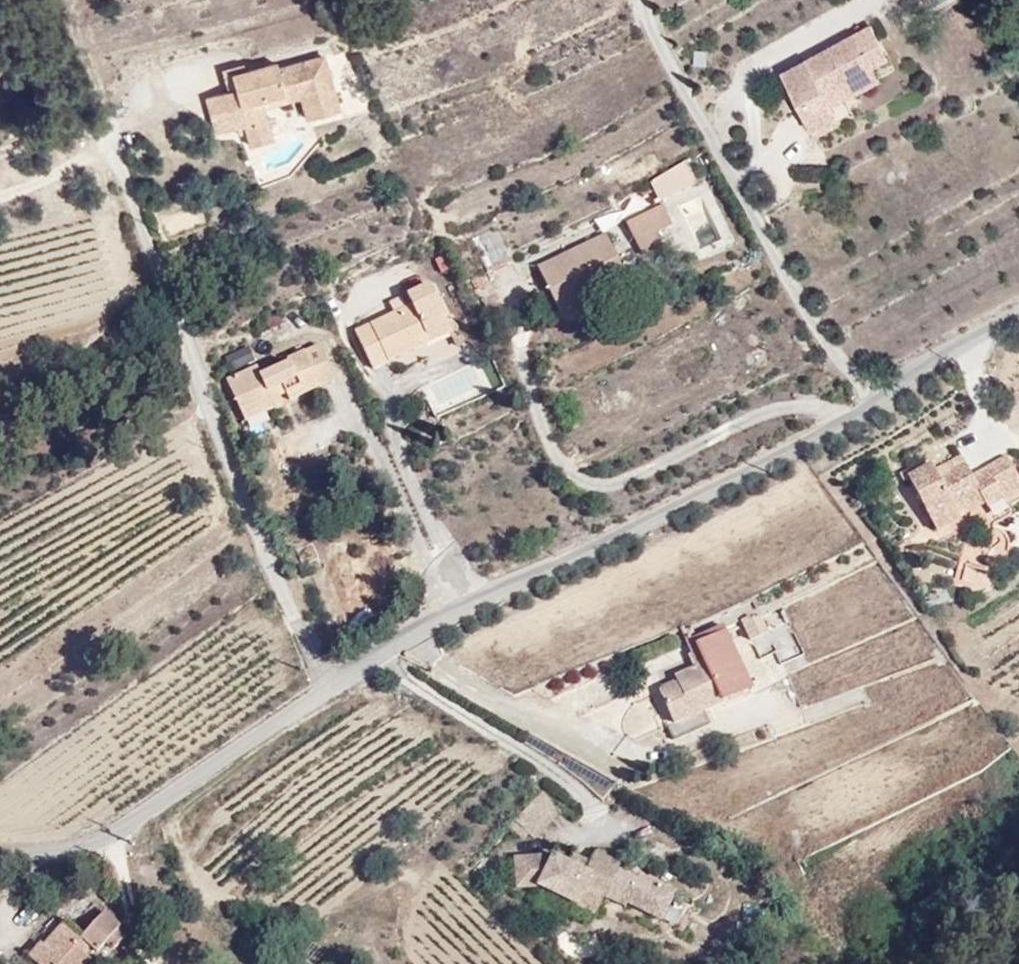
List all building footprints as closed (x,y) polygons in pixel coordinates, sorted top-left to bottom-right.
[(887,16),(878,0),(833,0),(818,8),(824,23),(804,36),(827,77),(851,62),(847,54),(841,43),(887,16)] [(887,16),(901,8),(897,0),(878,0),(887,16)] [(894,28),(887,16),(841,43),(847,54),(894,28)] [(318,47),(329,78),(352,71),(336,19),(292,34),(289,25),(259,34),(255,28),(234,34),(239,54),(217,59),(226,95),(255,87),(278,81),(276,75),(271,61),(318,47)] [(321,80),(329,78),(318,47),(271,61),(276,75),(314,63),(321,80)] [(278,81),(255,87),(262,107),(283,101),(278,81)] [(640,175),(665,164),(661,157),(638,167),(640,175)] [(688,166),(649,178),(658,207),(697,195),(688,166)] [(629,221),(624,207),(582,226),(589,238),(629,221)] [(640,257),(670,242),(655,212),(625,227),(640,257)] [(688,222),(696,248),(716,242),(708,216),(688,222)] [(610,239),(537,260),(555,325),(629,304),(610,239)] [(434,329),(466,315),(449,279),(424,289),(429,302),(375,327),(392,365),(442,341),(434,329)] [(471,328),(466,315),(434,329),(442,341),(471,328)] [(246,345),(222,356),(230,372),(254,361),(246,345)] [(309,403),(324,396),(321,387),(338,379),(340,388),(354,381),(338,346),(304,361),(306,367),(278,379),(272,371),(246,384),(258,412),(280,404),(285,414),(297,409),(292,396),(303,392),(309,403)] [(321,387),(324,396),(340,388),(338,379),(321,387)] [(263,424),(285,414),(280,404),(258,412),(263,424)] [(968,504),(961,490),(989,476),(998,489),(1018,479),(1018,441),(1018,438),(984,455),(976,445),(944,461),(937,449),(906,464),(913,477),(923,470),(947,515),(968,504)] [(961,490),(968,504),(998,489),(989,476),(961,490)] [(776,620),(766,599),(748,607),(759,629),(776,620)] [(697,645),(738,624),(734,616),(692,636),(697,645)] [(763,679),(738,624),(697,645),(692,648),(695,663),(686,670),(689,679),(669,689),(689,733),(726,717),(719,701),(763,679)] [(543,819),(504,819),(505,849),(526,849),(582,878),(590,863),(605,836),(609,830),(584,817),(578,828),(574,835),(557,827),(543,819)] [(562,819),(557,827),(574,835),(578,828),(562,819)] [(612,870),(625,846),(605,836),(590,863),(610,874),(612,870)] [(647,889),(661,863),(626,844),(625,846),(612,870),(647,889)] [(122,889),(105,870),(83,890),(67,871),(42,893),(36,886),(23,898),(38,914),(22,929),(50,958),(66,943),(59,935),(102,896),(108,902),(122,889)] [(63,949),(76,963),(82,963),(90,957),(75,940),(63,949)] [(325,955),(318,963),(334,963),(325,955)]
